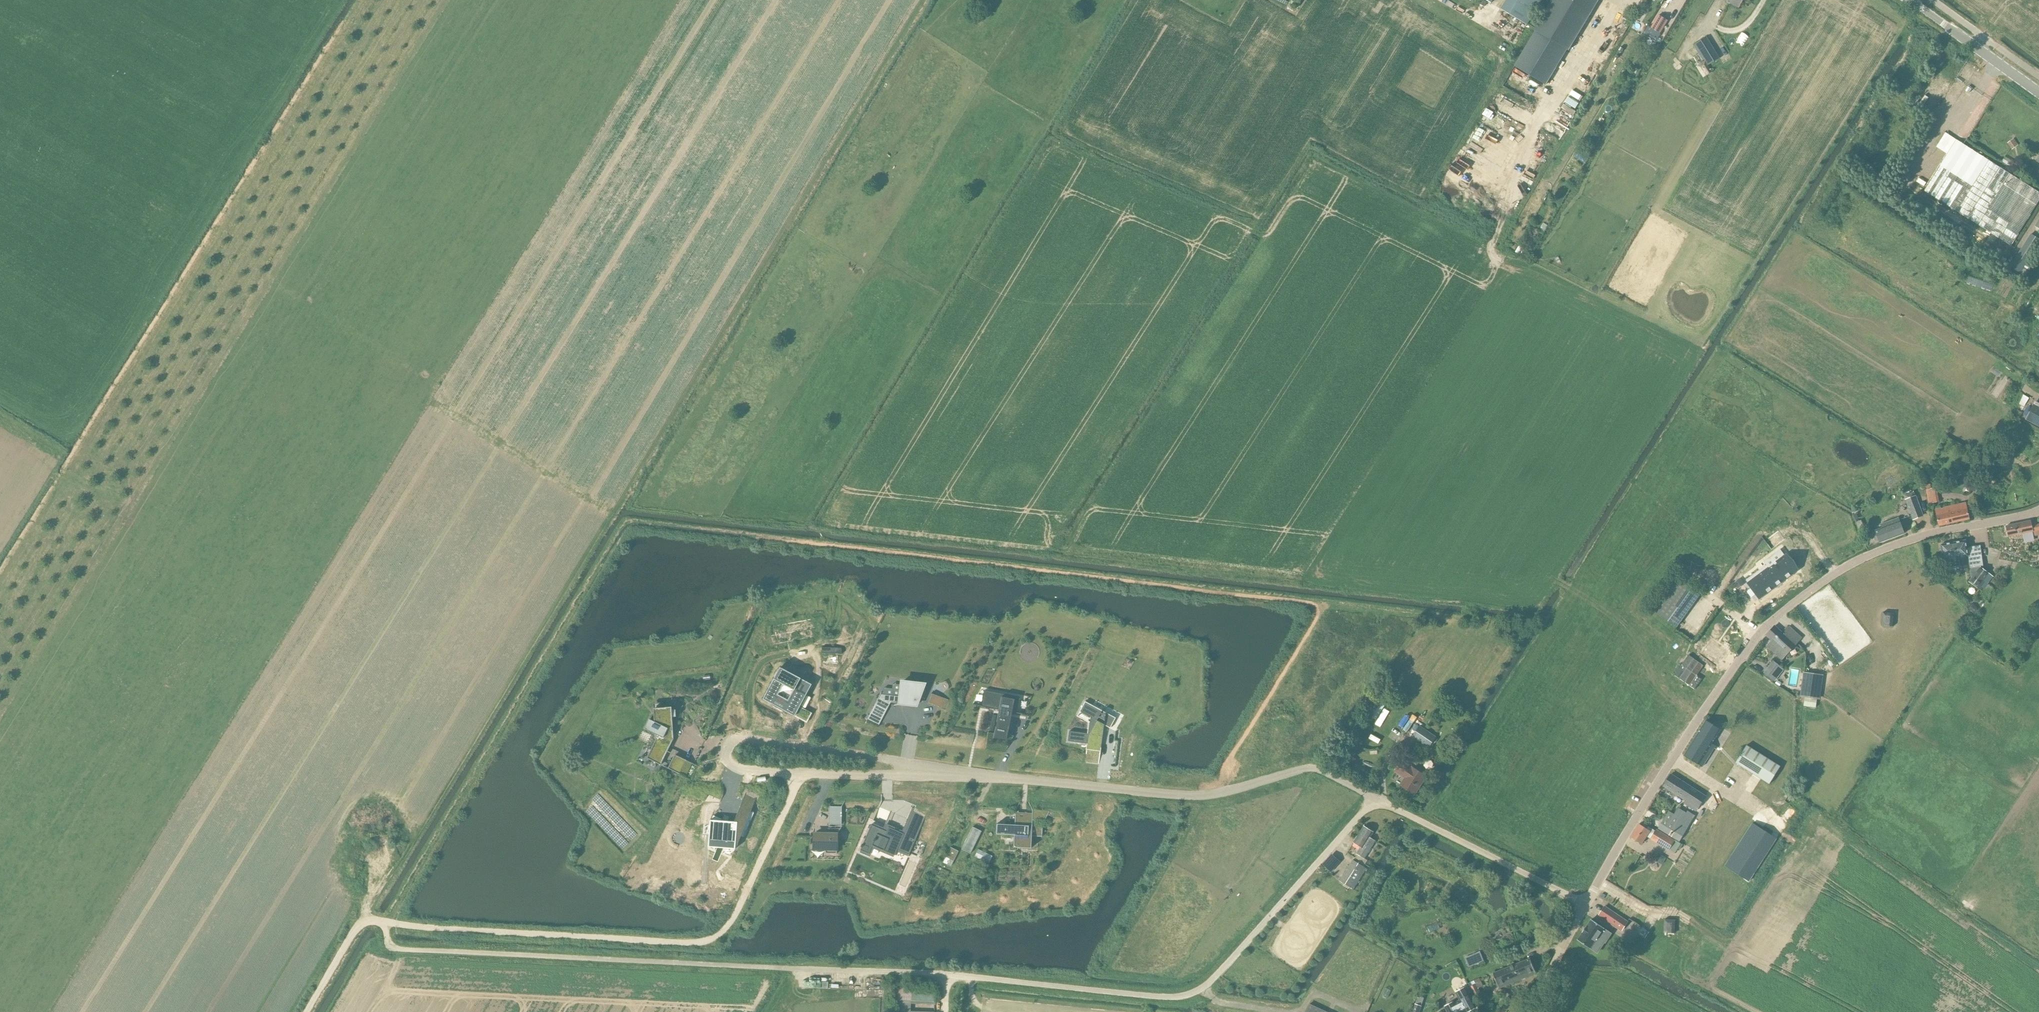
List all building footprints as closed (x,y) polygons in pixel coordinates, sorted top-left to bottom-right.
[(1543,0),(1506,0),(1501,9),(1528,25),(1543,0)] [(1567,50),(1569,51),(1599,0),(1553,0),(1534,31),(1535,31),(1514,66),(1545,87),(1567,50)] [(1725,1),(1739,8),(1743,0),(1725,0),(1725,1)] [(1658,37),(1668,21),(1659,15),(1649,32),(1658,37)] [(1639,42),(1634,49),(1640,53),(1644,45),(1645,45),(1649,38),(1650,37),(1644,33),(1639,42)] [(1707,36),(1696,44),(1709,65),(1720,59),(1707,36)] [(1689,75),(1696,72),(1691,60),(1684,63),(1689,75)] [(2014,139),(2008,143),(2012,149),(2018,145),(2014,139)] [(1924,191),(2011,246),(2038,201),(2038,192),(1956,140),(1924,191)] [(2005,157),(2002,162),(2012,168),(2015,163),(2005,157)] [(2029,223),(2038,229),(2038,208),(2029,223)] [(2010,267),(2020,273),(2038,243),(2038,239),(2031,234),(2010,267)] [(1519,246),(1515,252),(1521,256),(1521,255),(1528,259),(1531,253),(1528,252),(1524,250),(1525,250),(1519,246)] [(1983,281),(1968,275),(1966,281),(1981,287),(1983,281)] [(2026,420),(2038,427),(2038,407),(2034,404),(2026,420)] [(1929,505),(1940,503),(1936,487),(1926,490),(1929,505)] [(1914,491),(1904,495),(1914,520),(1923,516),(1914,491)] [(1936,510),(1937,516),(1939,526),(1969,519),(1966,504),(1936,510)] [(1876,531),(1876,532),(1875,533),(1873,536),(1875,540),(1878,541),(1880,541),(1880,542),(1905,533),(1899,518),(1881,524),(1882,528),(1876,531)] [(1862,520),(1856,522),(1859,529),(1865,528),(1862,520)] [(2008,536),(2009,537),(2033,532),(2034,535),(2038,534),(2038,524),(2032,526),(2031,521),(2006,526),(2008,536)] [(1969,582),(1979,589),(1983,591),(1978,598),(1982,600),(1986,593),(1991,587),(1988,585),(1993,576),(1989,574),(1990,573),(1981,568),(1980,568),(1980,567),(1984,566),(1981,546),(1973,547),(1968,548),(1967,544),(1958,546),(1957,541),(1949,542),(1950,545),(1942,546),(1944,561),(1946,560),(1948,568),(1960,566),(1959,558),(1969,557),(1972,578),(1969,582)] [(1760,599),(1798,570),(1787,556),(1771,567),(1769,564),(1746,581),(1760,599)] [(1677,628),(1700,595),(1676,577),(1652,609),(1677,628)] [(1970,604),(1968,606),(1968,609),(1973,613),(1975,613),(1977,610),(1978,608),(1973,604),(1970,604)] [(1892,614),(1882,613),(1881,627),(1891,628),(1892,614)] [(1971,613),(1967,617),(1972,622),(1975,619),(1972,616),(1974,615),(1971,613)] [(1774,653),(1780,647),(1787,653),(1801,637),(1789,627),(1783,633),(1775,626),(1767,635),(1772,640),(1767,646),(1774,653)] [(1721,644),(1712,656),(1727,666),(1736,654),(1721,644)] [(1692,658),(1678,679),(1699,692),(1712,672),(1692,658)] [(1775,681),(1784,670),(1773,661),(1764,673),(1775,681)] [(779,672),(766,701),(797,715),(810,685),(794,679),(779,672)] [(1804,672),(1800,697),(1820,700),(1824,675),(1804,672)] [(880,694),(867,719),(879,725),(891,702),(916,705),(923,685),(900,682),(899,685),(898,696),(880,694)] [(985,691),(982,706),(999,710),(993,738),(1006,740),(1012,712),(1015,713),(1018,698),(985,691)] [(948,700),(931,693),(928,703),(945,710),(948,700)] [(1086,743),(1086,750),(1100,751),(1104,725),(1110,728),(1115,718),(1085,701),(1079,711),(1091,717),(1090,722),(1088,722),(1087,733),(1069,731),(1068,741),(1086,743)] [(661,765),(671,743),(673,739),(673,736),(676,730),(673,728),(672,717),(676,717),(675,710),(671,710),(671,707),(653,708),(654,722),(648,719),(644,729),(655,734),(655,740),(647,758),(661,765)] [(1721,730),(1706,721),(1684,755),(1702,767),(1716,745),(1712,743),(1721,730)] [(1420,726),(1414,736),(1413,737),(1429,748),(1431,745),(1433,746),(1438,740),(1436,738),(1437,737),(1420,726)] [(1762,745),(1768,737),(1756,729),(1751,738),(1762,745)] [(1417,763),(1425,751),(1414,744),(1406,756),(1417,763)] [(1747,745),(1736,763),(1718,752),(1707,770),(1743,792),(1754,774),(1770,785),(1781,767),(1747,745)] [(1728,752),(1734,756),(1737,750),(1732,747),(1728,752)] [(1344,753),(1336,766),(1341,769),(1349,756),(1344,753)] [(685,777),(691,763),(675,755),(668,769),(685,777)] [(1350,755),(1342,769),(1349,773),(1357,759),(1350,755)] [(1411,770),(1401,763),(1396,771),(1408,780),(1404,787),(1414,794),(1426,776),(1413,767),(1411,770)] [(1685,804),(1693,809),(1696,811),(1705,797),(1679,780),(1671,775),(1663,786),(1686,801),(1685,804)] [(1659,828),(1681,842),(1694,819),(1700,822),(1712,804),(1704,799),(1694,815),(1688,811),(1687,813),(1678,808),(1674,815),(1669,812),(1659,828)] [(1005,824),(1004,835),(1014,835),(1013,848),(1031,849),(1031,836),(1034,836),(1042,837),(1042,827),(1035,826),(1035,821),(1044,821),(1050,811),(1033,810),(1029,802),(1028,802),(1032,810),(1032,813),(1032,819),(1016,818),(1016,812),(1016,809),(1021,802),(1020,802),(1015,809),(1015,825),(1005,824)] [(841,807),(829,807),(829,825),(841,825),(841,807)] [(873,823),(860,852),(869,856),(872,847),(906,861),(928,815),(914,809),(902,834),(873,823)] [(674,817),(663,840),(676,845),(672,854),(690,861),(694,852),(712,860),(723,835),(733,839),(744,818),(724,810),(714,831),(705,827),(700,836),(687,830),(690,824),(674,817)] [(1725,866),(1750,883),(1777,839),(1753,823),(1725,866)] [(1646,836),(1669,851),(1675,842),(1657,830),(1656,831),(1648,826),(1647,828),(1639,824),(1630,838),(1641,844),(1646,836)] [(1361,847),(1357,854),(1365,858),(1375,841),(1370,838),(1373,832),(1364,826),(1354,842),(1361,847)] [(973,827),(962,849),(970,853),(981,831),(973,827)] [(813,834),(813,849),(825,849),(825,853),(837,853),(837,849),(837,834),(813,834)] [(951,847),(946,857),(954,861),(958,851),(951,847)] [(1828,848),(1819,857),(1823,861),(1832,852),(1828,848)] [(1331,872),(1340,861),(1331,854),(1322,865),(1331,872)] [(1340,881),(1354,889),(1366,868),(1353,860),(1340,881)] [(1598,915),(1616,927),(1617,926),(1622,930),(1628,921),(1622,918),(1604,907),(1598,915)] [(1582,932),(1577,940),(1590,949),(1591,948),(1598,937),(1603,941),(1606,943),(1612,934),(1604,929),(1605,928),(1592,919),(1587,925),(1582,932)] [(1665,932),(1675,932),(1675,919),(1664,919),(1665,932)] [(1438,923),(1427,927),(1429,933),(1440,928),(1438,923)] [(1648,944),(1643,951),(1653,958),(1658,950),(1648,944)] [(1480,951),(1464,958),(1468,967),(1484,961),(1480,951)] [(1499,988),(1517,981),(1524,978),(1523,975),(1535,970),(1530,959),(1493,974),(1499,988)] [(1481,982),(1469,988),(1476,999),(1483,996),(1479,989),(1484,986),(1481,982)] [(898,989),(897,1011),(904,1011),(904,1001),(935,1002),(935,990),(898,989)] [(1445,1008),(1448,1011),(1470,1011),(1477,1009),(1466,989),(1456,994),(1460,1002),(1455,1005),(1454,1003),(1445,1008)] [(1412,1011),(1420,1011),(1422,1006),(1421,1005),(1424,998),(1418,996),(1416,1003),(1415,1003),(1412,1011)]
